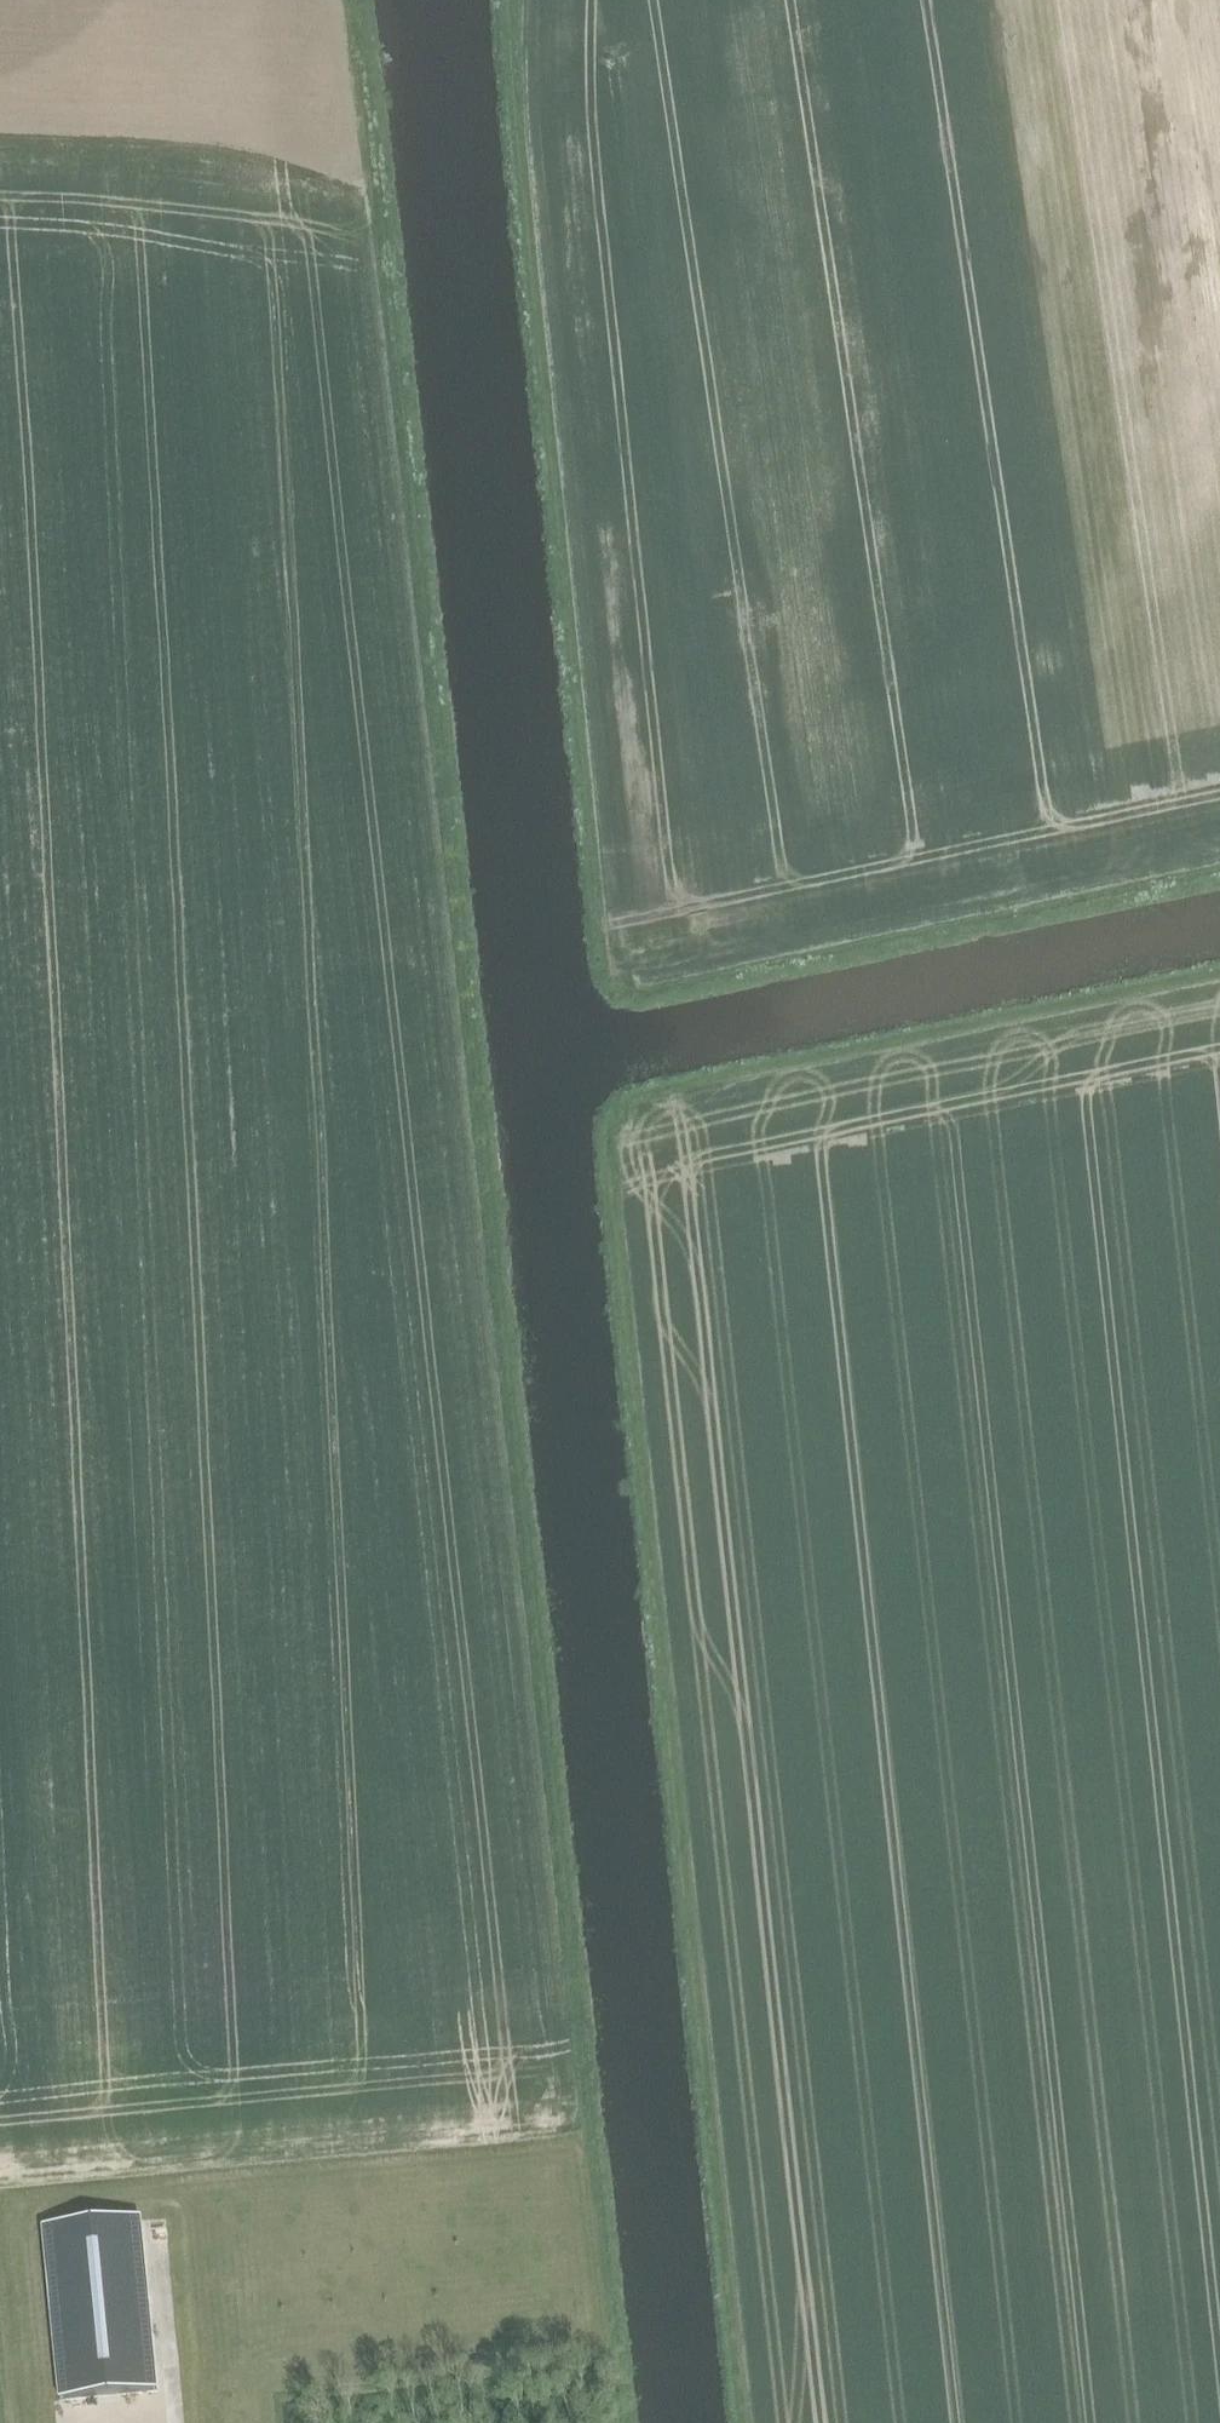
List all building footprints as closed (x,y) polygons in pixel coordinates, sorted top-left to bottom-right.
[(60,2401),(158,2391),(142,2221),(44,2230),(60,2401)]
